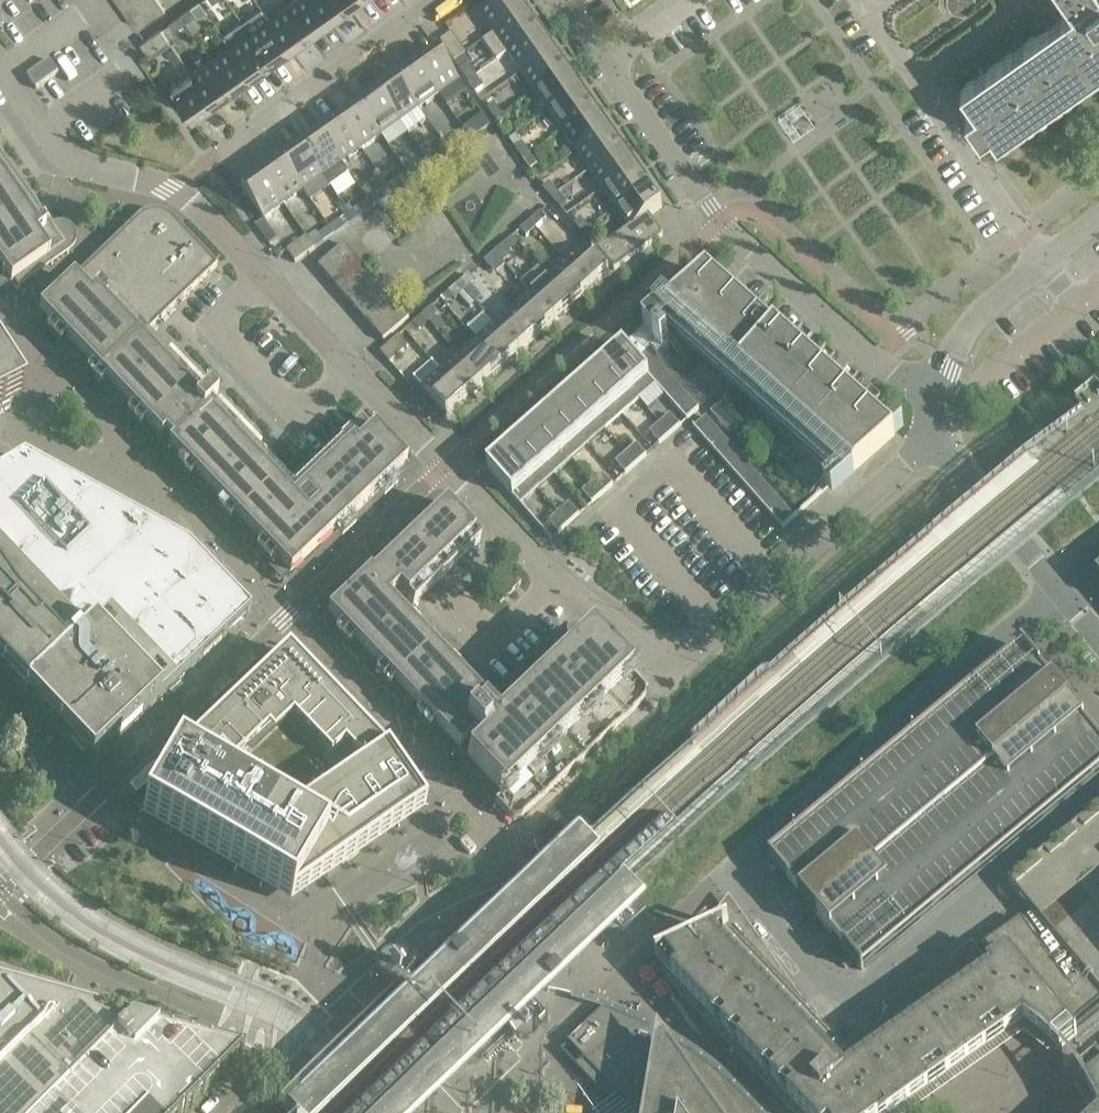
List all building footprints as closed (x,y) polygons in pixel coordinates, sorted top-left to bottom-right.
[(120,5),(128,17),(152,0),(128,0),(120,5)] [(158,0),(152,0),(128,17),(137,29),(165,10),(158,0)] [(314,0),(296,0),(288,5),(310,36),(330,22),(314,0)] [(343,0),(314,0),(330,22),(349,9),(343,0)] [(349,9),(362,0),(343,0),(349,9)] [(494,34),(525,12),(516,0),(499,0),(480,14),(494,34)] [(1073,9),(961,88),(976,109),(966,116),(973,126),(981,139),(991,131),(998,141),(1098,70),(1098,0),(1067,0),(1073,9)] [(310,36),(288,5),(269,19),(291,50),(310,36)] [(196,15),(191,8),(180,15),(185,23),(196,15)] [(525,12),(494,34),(483,42),(497,61),(507,53),(539,31),(525,12)] [(185,23),(180,15),(169,23),(174,30),(185,23)] [(291,50),(269,19),(250,32),(271,63),(291,50)] [(168,41),(160,29),(140,43),(148,55),(168,41)] [(552,51),(539,31),(507,53),(521,73),(552,51)] [(271,63),(250,32),(230,46),(252,77),(271,63)] [(452,33),(440,41),(454,62),(466,54),(452,33)] [(252,77),(230,46),(211,60),(233,91),(252,77)] [(173,47),(166,52),(175,64),(181,60),(173,47)] [(459,81),(437,50),(417,64),(439,95),(459,81)] [(566,70),(552,51),(521,73),(535,92),(566,70)] [(59,73),(49,60),(27,76),(36,89),(59,73)] [(233,91),(211,60),(191,73),(213,104),(233,91)] [(439,95),(417,64),(398,77),(420,109),(439,95)] [(467,65),(460,71),(468,81),(475,76),(467,65)] [(580,90),(566,70),(535,92),(548,112),(580,90)] [(213,104),(191,73),(171,87),(193,119),(213,104)] [(483,87),(475,76),(468,81),(475,92),(483,87)] [(420,109),(398,77),(378,91),(400,122),(420,109)] [(593,109),(580,90),(548,112),(562,131),(593,109)] [(400,122),(378,91),(359,105),(381,136),(400,122)] [(495,104),(487,109),(495,120),(502,115),(495,104)] [(381,136),(359,105),(339,118),(361,150),(381,136)] [(607,129),(593,109),(562,131),(576,150),(607,129)] [(510,126),(502,115),(495,120),(503,131),(510,126)] [(361,150),(339,118),(320,132),(342,163),(361,150)] [(490,125),(485,118),(474,125),(480,133),(490,125)] [(621,148),(607,129),(576,150),(589,170),(621,148)] [(350,174),(342,163),(320,132),(301,146),(330,188),(350,174)] [(457,138),(446,146),(451,153),(462,145),(457,138)] [(522,143),(514,148),(522,159),(529,154),(522,143)] [(330,188),(301,146),(281,159),(303,191),(311,201),(330,188)] [(451,153),(446,146),(435,153),(440,161),(451,153)] [(634,167),(621,148),(589,170),(603,189),(634,167)] [(537,165),(529,154),(522,159),(530,170),(537,165)] [(1,291),(12,283),(37,265),(64,246),(68,242),(68,237),(65,233),(60,231),(55,233),(45,219),(28,194),(10,169),(0,155),(0,289),(1,291)] [(303,191),(281,159),(262,173),(284,204),(303,191)] [(418,165),(407,173),(412,180),(423,173),(418,165)] [(648,187),(634,167),(603,189),(617,209),(648,187)] [(284,204),(262,173),(242,187),(264,218),(284,204)] [(412,180),(407,173),(396,181),(401,188),(412,180)] [(549,183),(542,188),(542,189),(551,199),(558,193),(549,183)] [(662,207),(648,187),(617,209),(630,228),(631,228),(649,215),(649,216),(662,207)] [(379,193),(368,200),(373,208),(384,200),(379,193)] [(566,203),(558,193),(551,199),(560,209),(566,203)] [(373,208),(368,200),(357,208),(362,215),(373,208)] [(139,216),(137,217),(199,282),(217,266),(171,218),(170,217),(168,216),(166,214),(164,213),(161,212),(159,211),(156,211),(154,211),(151,211),(148,211),(146,212),(144,213),(141,214),(139,216)] [(546,219),(540,213),(530,221),(536,228),(546,219)] [(631,228),(630,228),(597,251),(614,270),(663,235),(649,216),(649,215),(631,228)] [(199,282),(137,217),(120,233),(182,299),(199,282)] [(580,218),(574,224),(582,234),(589,228),(580,218)] [(264,219),(255,225),(269,243),(277,238),(264,219)] [(340,220),(329,228),(334,235),(345,227),(340,220)] [(536,228),(530,221),(520,230),(526,237),(536,228)] [(334,235),(329,228),(318,235),(323,243),(334,235)] [(598,238),(589,228),(582,234),(591,244),(598,238)] [(182,299),(120,233),(103,250),(165,315),(182,299)] [(307,237),(286,251),(295,263),(315,249),(307,237)] [(318,267),(328,278),(353,255),(344,244),(318,267)] [(510,251),(504,244),(494,253),(500,259),(510,251)] [(609,274),(584,246),(565,262),(591,290),(609,274)] [(165,315),(103,250),(84,268),(147,333),(149,332),(148,331),(165,315)] [(500,259),(494,253),(484,261),(490,268),(500,259)] [(363,266),(353,255),(328,278),(337,288),(363,266)] [(591,290),(565,262),(548,278),(573,306),(591,290)] [(372,276),(363,266),(337,288),(346,299),(372,276)] [(84,268),(30,319),(282,583),(298,567),(299,558),(307,558),(406,464),(360,416),(292,482),(257,445),(262,441),(220,397),(215,402),(208,394),(213,390),(171,346),(166,351),(149,332),(147,333),(84,268)] [(521,283),(530,293),(555,322),(573,306),(548,278),(539,268),(521,283)] [(708,273),(624,347),(658,385),(657,385),(687,420),(699,409),(648,350),(651,347),(657,354),(669,344),(664,338),(681,323),(763,394),(789,365),(780,355),(788,346),(785,344),(786,342),(708,273)] [(474,282),(468,275),(458,284),(464,290),(474,282)] [(381,286),(372,276),(346,299),(355,309),(381,286)] [(464,290),(458,284),(448,293),(454,299),(459,295),(464,290)] [(390,297),(381,286),(355,309),(364,319),(390,297)] [(464,290),(459,295),(470,307),(475,303),(464,290)] [(555,322),(530,293),(512,309),(537,337),(555,322)] [(399,307),(390,297),(364,319),(373,330),(399,307)] [(409,318),(399,307),(373,330),(383,341),(409,318)] [(438,313),(432,307),(422,315),(428,322),(438,313)] [(537,337),(512,309),(494,325),(519,353),(537,337)] [(428,322),(422,315),(412,324),(418,331),(428,322)] [(519,353),(494,325),(476,340),(501,369),(519,353)] [(408,347),(399,336),(380,353),(389,364),(408,347)] [(501,369),(476,340),(458,356),(484,385),(501,369)] [(888,434),(786,342),(785,344),(788,346),(780,355),(789,365),(763,394),(760,398),(833,483),(826,489),(832,497),(852,479),(854,477),(895,441),(888,434)] [(658,385),(624,347),(607,362),(640,400),(657,385),(658,385)] [(484,385),(458,356),(440,372),(466,400),(484,385)] [(413,378),(422,388),(447,416),(466,400),(440,372),(432,362),(413,378)] [(640,400),(607,362),(590,377),(623,415),(640,400)] [(623,415),(590,377),(573,392),(606,430),(623,415)] [(606,430),(573,392),(556,407),(590,445),(606,430)] [(724,402),(723,402),(711,413),(730,434),(743,423),(724,402)] [(590,445),(556,407),(539,422),(573,460),(590,445)] [(671,414),(660,423),(670,435),(681,425),(671,414)] [(706,416),(694,427),(782,528),(794,517),(706,416)] [(573,460),(539,422),(522,436),(556,474),(573,460)] [(670,435),(660,423),(650,433),(660,444),(670,435)] [(556,474),(522,436),(506,451),(539,489),(556,474)] [(637,444),(627,453),(637,464),(647,455),(637,444)] [(539,489),(506,451),(488,467),(521,505),(539,489)] [(637,464),(627,453),(616,462),(626,473),(637,464)] [(0,472),(0,660),(36,697),(96,760),(108,748),(250,613),(187,548),(22,459),(0,472)] [(604,473),(593,483),(603,494),(613,485),(604,473)] [(603,494),(593,483),(582,492),(592,503),(603,494)] [(443,503),(319,622),(507,818),(509,820),(510,820),(512,821),(514,821),(515,821),(517,820),(519,820),(521,818),(642,703),(642,702),(644,700),(645,698),(645,696),(645,694),(644,692),(643,690),(643,689),(637,683),(593,637),(582,648),(564,629),(491,698),(392,595),(398,590),(413,605),(480,541),(443,503)] [(570,503),(559,512),(569,523),(580,514),(570,503)] [(569,523),(559,512),(549,521),(559,533),(569,523)] [(502,601),(504,599),(514,589),(520,584),(509,572),(489,591),(500,603),(502,601)] [(1023,648),(1021,649),(983,681),(984,681),(970,693),(956,705),(955,704),(874,772),(860,784),(846,796),(845,795),(771,857),(770,857),(769,858),(862,970),(863,969),(1098,773),(1098,740),(1097,738),(1053,685),(1041,671),(1042,671),(1023,648)] [(290,904),(425,811),(385,754),(288,652),(176,758),(142,817),(290,904)] [(1098,1021),(1098,808),(1009,883),(1029,907),(1033,913),(1022,921),(1021,919),(988,943),(985,938),(884,1010),(886,1013),(856,1065),(808,1014),(734,909),(733,910),(725,912),(692,944),(656,960),(665,970),(665,969),(673,978),(672,979),(673,980),(674,979),(690,995),(689,996),(689,997),(691,996),(706,1012),(705,1013),(706,1014),(707,1013),(722,1029),(721,1031),(722,1031),(723,1030),(739,1047),(738,1048),(739,1049),(740,1048),(755,1064),(754,1065),(755,1066),(756,1065),(772,1081),(770,1082),(772,1084),(773,1082),(788,1099),(787,1100),(788,1101),(789,1100),(802,1112),(893,1112),(907,1103),(908,1104),(909,1103),(908,1102),(927,1089),(928,1090),(929,1090),(928,1088),(946,1076),(947,1077),(948,1076),(947,1075),(966,1062),(966,1063),(967,1062),(967,1061),(985,1048),(986,1049),(987,1049),(986,1047),(989,1046),(991,1033),(1009,1021),(1021,1023),(1024,1021),(1039,1032),(1052,1044),(1060,1053),(1098,1021)] [(557,816),(532,840),(541,861),(550,858),(555,863),(579,840),(557,816)] [(556,878),(559,881),(569,892),(568,893),(570,895),(571,894),(584,907),(583,908),(584,910),(616,878),(608,870),(596,857),(586,847),(553,878),(555,879),(556,878)] [(624,886),(600,907),(600,908),(604,913),(600,922),(621,932),(646,909),(624,886)] [(530,902),(510,922),(538,951),(558,932),(530,902)] [(484,947),(439,989),(442,992),(416,1017),(453,1057),(474,1037),(461,1024),(512,976),(517,980),(542,956),(538,951),(510,922),(492,903),(466,928),(484,947)] [(241,1064),(20,1002),(10,1000),(0,997),(0,1112),(192,1112),(241,1064)] [(603,1011),(579,1033),(579,1032),(568,1043),(569,1044),(562,1050),(561,1049),(560,1050),(620,1112),(755,1112),(743,1101),(720,1079),(693,1058),(664,1040),(632,1023),(603,1011)] [(1095,1065),(1082,1076),(1080,1077),(1081,1079),(1082,1078),(1087,1087),(1085,1088),(1086,1089),(1088,1088),(1096,1101),(1098,1108),(1098,1061),(1095,1065)]
